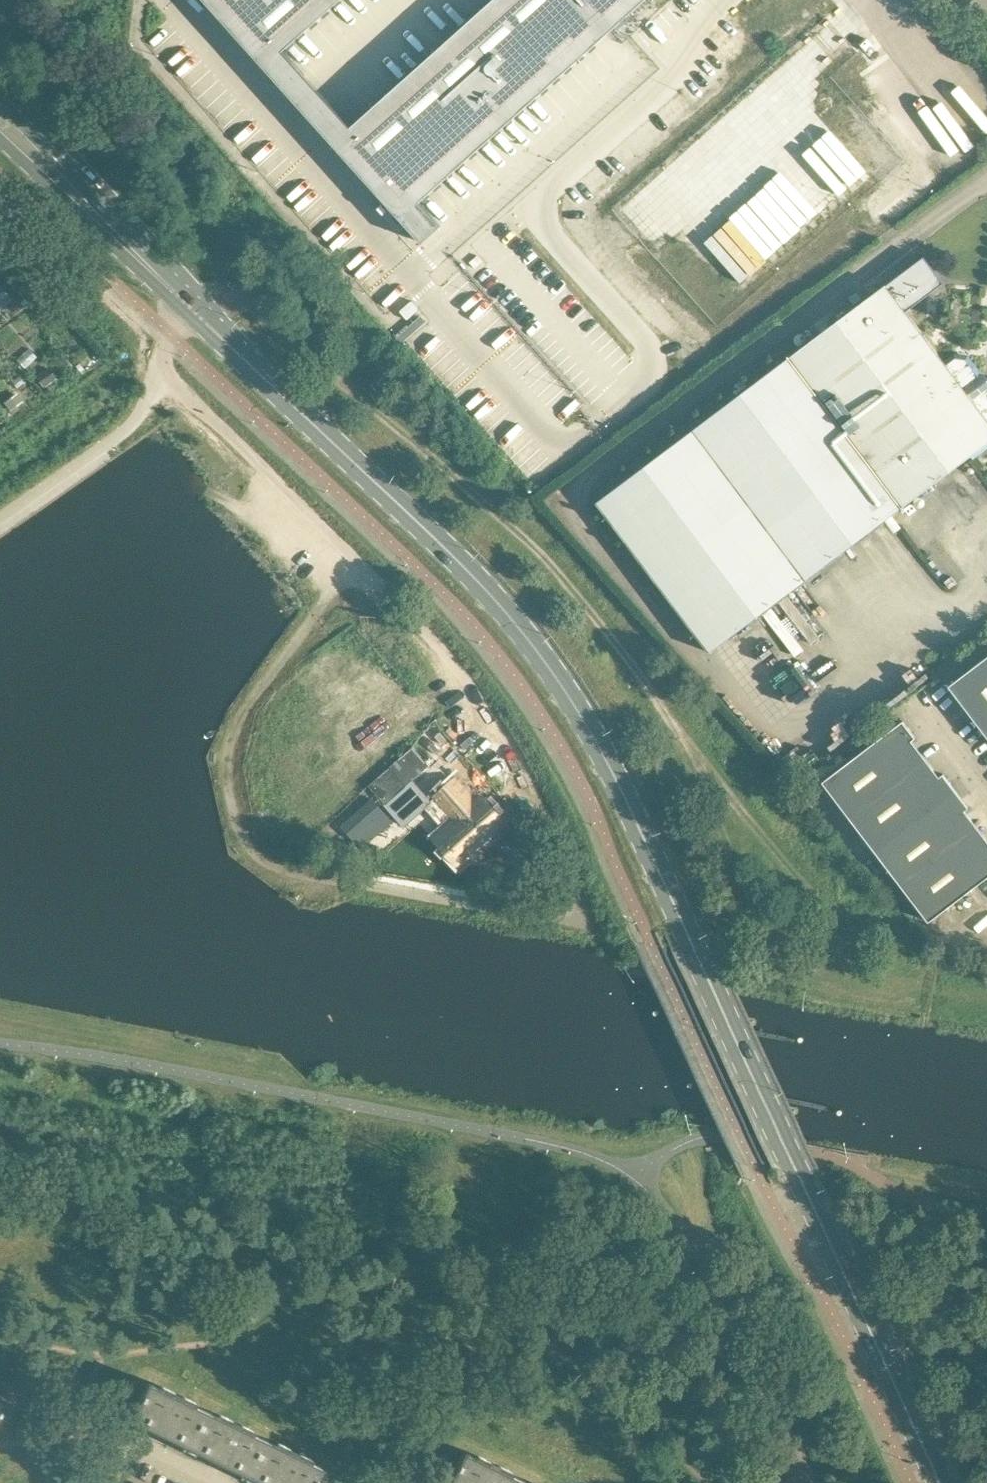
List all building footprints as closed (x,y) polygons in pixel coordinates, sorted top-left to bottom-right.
[(286,91),(312,120),(422,243),(441,226),(420,202),(645,0),(493,0),(352,126),(331,103),(305,74),(284,51),(340,0),(205,0),(286,91)] [(935,164),(986,117),(986,96),(956,62),(894,119),(935,164)] [(829,131),(710,236),(746,277),(865,173),(829,131)] [(383,204),(379,208),(383,212),(387,209),(383,204)] [(886,285),(597,502),(710,652),(986,443),(986,378),(984,374),(981,377),(967,358),(955,357),(946,364),(906,311),(944,282),(924,256),(886,285)] [(949,685),(986,735),(986,656),(949,685)] [(903,720),(823,781),(849,816),(926,758),(912,740),(916,737),(903,720)] [(425,746),(374,791),(405,825),(425,808),(426,807),(410,788),(416,783),(425,775),(439,762),(425,746)] [(926,758),(849,816),(876,851),(956,790),(943,773),(940,776),(926,758)] [(431,800),(428,803),(430,805),(431,804),(430,803),(436,798),(449,812),(440,819),(469,852),(470,853),(505,823),(491,807),(488,810),(481,802),(477,806),(475,803),(454,780),(431,800)] [(956,790),(876,851),(903,886),(979,828),(965,810),(969,807),(956,790)] [(903,886),(929,921),(986,877),(986,839),(979,828),(903,886)] [(161,1388),(147,1382),(129,1420),(130,1421),(132,1417),(190,1445),(188,1449),(189,1449),(207,1411),(193,1404),(195,1401),(184,1396),(183,1396),(181,1399),(173,1394),(174,1392),(173,1391),(162,1385),(161,1388)] [(246,1477),(247,1477),(265,1439),(251,1433),(253,1430),(242,1424),(241,1424),(239,1427),(231,1423),(232,1420),(231,1419),(220,1414),(219,1417),(207,1411),(189,1449),(191,1446),(248,1473),(246,1477)] [(297,1455),(289,1451),(290,1448),(289,1448),(289,1447),(278,1442),(276,1445),(265,1439),(247,1477),(249,1474),(267,1482),(315,1482),(323,1468),(309,1461),(311,1458),(299,1452),(299,1453),(298,1452),(297,1455)] [(463,1451),(447,1482),(521,1482),(523,1480),(509,1474),(511,1470),(499,1465),(498,1465),(497,1468),(488,1463),(490,1461),(489,1460),(478,1455),(476,1458),(463,1451)]
